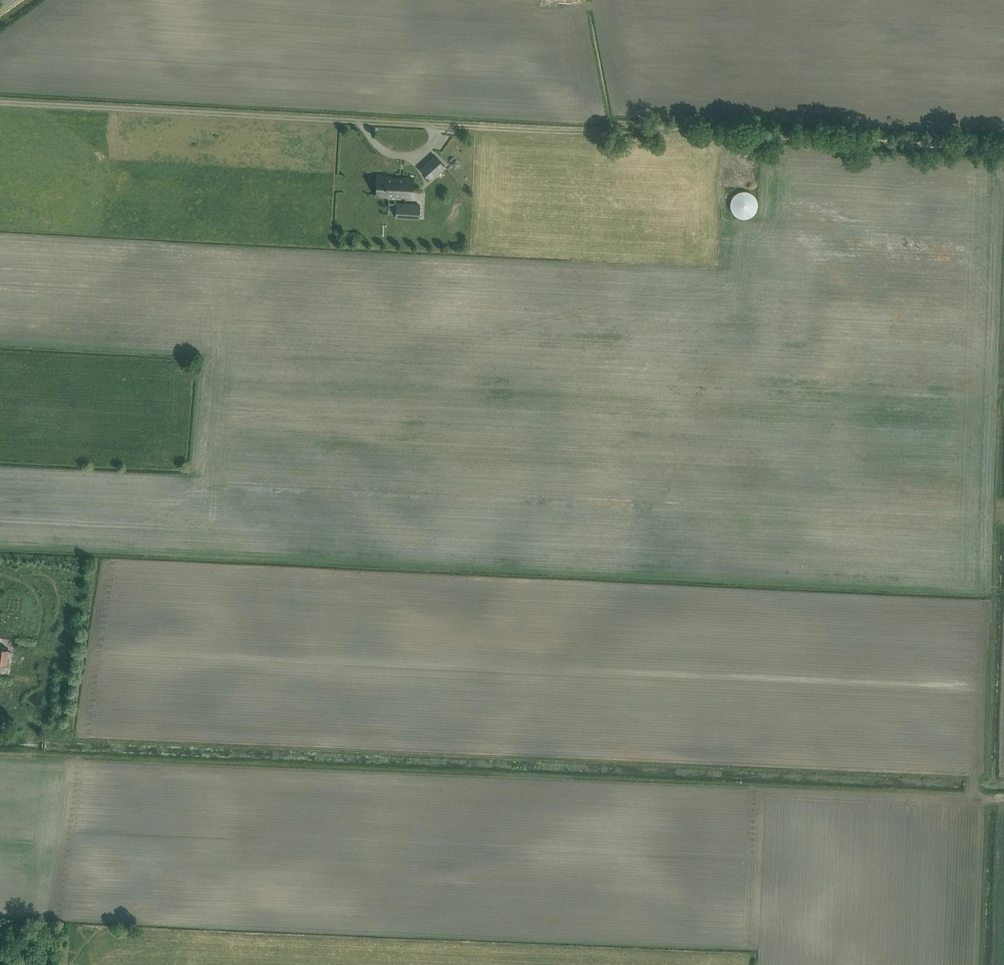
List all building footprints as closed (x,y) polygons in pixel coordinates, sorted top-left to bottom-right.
[(432,161),(441,171),(446,166),(437,156),(432,161)] [(429,161),(424,165),(431,175),(437,171),(429,161)] [(397,196),(407,196),(407,192),(413,192),(413,178),(379,176),(379,180),(378,180),(377,190),(378,190),(378,195),(388,195),(388,194),(397,195),(397,196)] [(460,180),(459,187),(468,188),(469,181),(460,180)] [(731,202),(731,204),(731,206),(731,209),(732,211),(734,213),(735,214),(737,216),(740,217),(742,217),(744,218),(747,217),(749,217),(751,216),(753,214),(755,213),(756,211),(757,209),(758,206),(758,204),(758,202),(757,199),(756,197),(755,195),(753,193),(751,192),(749,191),(747,190),(744,190),(742,190),(740,191),(737,192),(735,193),(734,195),(732,197),(731,199),(731,202)] [(420,205),(405,204),(404,217),(419,218),(420,205)] [(8,661),(10,649),(0,647),(0,660),(8,661)]
